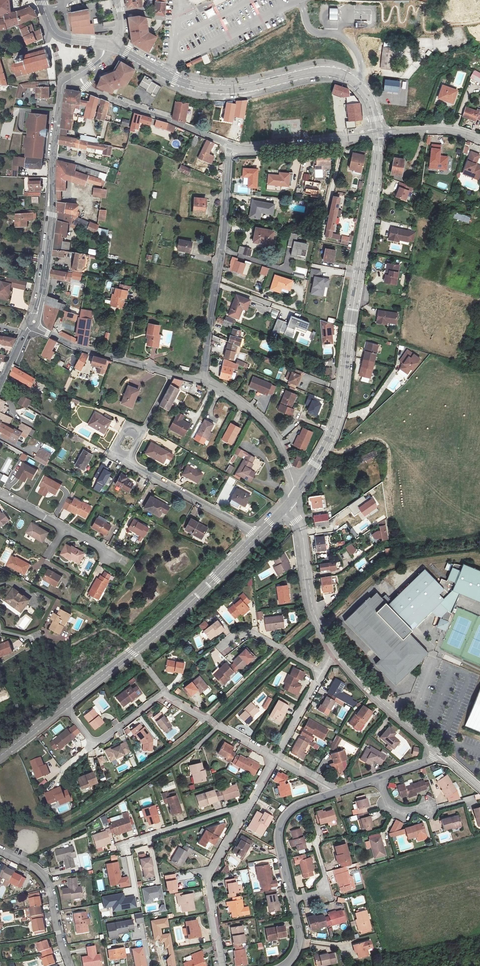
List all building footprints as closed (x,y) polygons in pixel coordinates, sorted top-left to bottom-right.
[(12,13),(11,0),(0,0),(0,29),(0,31),(9,29),(6,13),(12,12),(12,13)] [(165,14),(166,2),(156,1),(155,14),(165,14)] [(9,29),(19,25),(25,22),(38,17),(35,11),(31,7),(25,10),(19,12),(12,13),(12,12),(6,13),(9,29)] [(338,8),(329,8),(329,20),(337,21),(338,8)] [(89,18),(87,10),(70,13),(72,28),(73,33),(94,36),(95,26),(90,26),(89,18)] [(140,16),(129,17),(133,43),(151,53),(159,37),(150,32),(148,18),(140,16)] [(27,27),(25,22),(19,25),(27,45),(43,38),(41,30),(36,32),(33,25),(27,27)] [(383,47),(381,67),(392,68),(392,70),(395,70),(397,53),(398,53),(399,48),(383,47)] [(23,75),(51,67),(46,50),(24,56),(24,55),(18,56),(20,62),(17,63),(13,66),(14,70),(15,70),(17,76),(23,74),(23,75)] [(201,57),(191,61),(193,65),(203,61),(201,57)] [(135,69),(121,61),(116,70),(101,76),(97,85),(112,92),(113,88),(127,83),(135,69)] [(479,83),(479,73),(473,69),(469,77),(479,83)] [(138,86),(156,97),(162,86),(144,76),(138,86)] [(18,85),(18,86),(15,97),(20,98),(23,87),(37,87),(37,101),(42,101),(42,98),(49,98),(50,86),(56,86),(56,81),(32,81),(18,85)] [(442,85),(438,98),(452,103),(456,90),(442,85)] [(66,89),(64,103),(74,104),(79,104),(86,106),(96,108),(98,98),(89,94),(88,101),(80,100),(81,91),(66,89)] [(98,98),(96,108),(94,119),(104,121),(109,102),(98,98)] [(189,102),(182,101),(176,100),(173,117),(184,122),(189,102)] [(73,115),(74,104),(64,103),(63,113),(73,115)] [(94,119),(96,108),(86,106),(84,117),(94,119)] [(476,119),(476,118),(479,120),(479,119),(479,110),(477,109),(476,111),(465,108),(462,116),(468,118),(468,117),(476,119)] [(46,116),(46,113),(31,112),(30,118),(29,127),(28,138),(27,147),(27,151),(28,151),(28,157),(43,158),(44,151),(42,151),(43,146),(44,146),(46,135),(45,135),(46,128),(48,117),(46,116)] [(71,136),(74,115),(73,115),(63,113),(62,119),(63,119),(61,134),(71,136)] [(139,122),(150,125),(151,118),(134,113),(130,127),(131,128),(130,131),(134,132),(137,130),(139,122)] [(100,137),(104,121),(94,119),(91,135),(100,137)] [(168,123),(156,120),(154,126),(166,130),(168,123)] [(81,139),(61,135),(60,135),(59,144),(80,148),(81,139)] [(87,149),(87,146),(104,149),(103,154),(110,155),(112,146),(81,139),(80,148),(87,149)] [(209,154),(214,143),(207,140),(198,159),(211,164),(215,157),(209,154)] [(439,145),(430,144),(428,168),(444,170),(445,159),(437,159),(438,156),(439,145)] [(470,151),(461,174),(477,180),(479,172),(479,170),(473,167),(475,164),(479,155),(470,151)] [(362,173),(366,156),(354,153),(350,169),(356,170),(355,171),(362,173)] [(314,163),(315,163),(330,163),(330,155),(314,155),(314,163)] [(42,169),(43,160),(20,158),(19,167),(42,169)] [(401,175),(404,160),(394,158),(391,173),(401,175)] [(76,171),(77,166),(73,164),(58,161),(57,167),(76,171)] [(179,171),(189,175),(192,169),(181,165),(179,171)] [(108,175),(77,166),(76,171),(106,181),(108,175)] [(101,184),(104,185),(105,186),(106,181),(76,171),(57,167),(57,188),(58,196),(57,212),(60,212),(66,213),(73,215),(73,217),(75,218),(73,224),(77,225),(87,229),(90,222),(79,218),(80,212),(77,211),(78,205),(62,203),(62,190),(66,190),(67,180),(86,187),(88,182),(100,186),(101,184)] [(257,169),(244,168),(243,177),(249,177),(248,187),(256,188),(257,169)] [(270,174),(269,176),(268,183),(288,185),(289,175),(290,173),(280,172),(280,174),(270,174)] [(36,180),(29,180),(29,190),(41,190),(41,178),(36,177),(36,180)] [(412,186),(399,181),(398,185),(399,186),(395,195),(404,198),(408,190),(410,190),(412,186)] [(106,198),(107,189),(94,187),(92,196),(106,198)] [(202,212),(202,207),(205,207),(205,197),(193,196),(191,211),(202,212)] [(334,196),(327,227),(333,228),(336,213),(337,208),(340,197),(334,196)] [(261,211),(273,213),(274,206),(252,202),(250,215),(259,217),(261,211)] [(105,221),(107,210),(100,209),(98,220),(105,221)] [(26,227),(27,221),(27,212),(15,213),(14,227),(26,227)] [(72,252),(73,249),(70,249),(71,243),(63,242),(64,237),(67,238),(69,223),(70,224),(71,224),(73,217),(73,215),(66,213),(60,212),(58,222),(54,250),(69,251),(72,252)] [(456,212),(454,218),(468,223),(470,217),(456,212)] [(90,222),(87,229),(96,234),(99,225),(90,222)] [(415,230),(391,225),(389,237),(399,239),(399,237),(399,235),(408,237),(413,238),(415,230)] [(257,227),(255,239),(255,240),(271,243),(273,230),(257,227)] [(308,243),(296,241),(298,234),(290,233),(288,246),(292,247),(291,255),(306,258),(308,243)] [(190,252),(192,242),(180,239),(178,250),(190,252)] [(252,249),(241,246),(238,257),(249,260),(252,249)] [(335,249),(326,247),(323,259),(333,261),(335,249)] [(86,273),(90,255),(75,252),(72,270),(86,273)] [(230,269),(246,275),(250,263),(246,261),(245,264),(235,261),(236,258),(232,257),(231,262),(230,266),(231,266),(230,269)] [(389,272),(385,272),(384,279),(396,281),(399,264),(394,263),(395,262),(389,261),(388,268),(389,268),(389,272)] [(266,276),(269,269),(263,267),(260,274),(266,276)] [(71,281),(73,273),(52,270),(51,277),(71,281)] [(278,287),(281,288),(290,291),(293,281),(275,276),(270,290),(276,292),(278,287)] [(25,290),(26,281),(6,277),(5,282),(0,281),(0,299),(9,301),(11,287),(25,290)] [(327,287),(317,285),(314,297),(324,300),(327,287)] [(113,294),(112,297),(112,300),(114,300),(113,306),(115,307),(123,308),(124,302),(122,302),(123,298),(126,299),(128,291),(116,289),(115,295),(113,294)] [(254,301),(237,294),(229,314),(242,319),(246,309),(250,310),(254,301)] [(66,305),(58,303),(59,301),(47,297),(46,304),(64,311),(66,305)] [(79,316),(64,311),(46,304),(45,312),(44,321),(49,328),(52,329),(59,310),(63,311),(62,312),(65,313),(64,317),(75,321),(76,320),(78,320),(79,318),(80,318),(77,338),(60,330),(59,334),(74,341),(87,346),(92,312),(80,310),(79,316)] [(378,308),(377,320),(386,321),(387,320),(387,318),(396,319),(397,311),(378,308)] [(270,316),(277,319),(279,311),(272,309),(270,316)] [(235,323),(224,318),(223,319),(217,316),(216,319),(222,323),(222,324),(227,326),(234,327),(235,323)] [(307,330),(310,322),(291,316),(289,323),(277,319),(273,331),(293,338),(296,332),(299,333),(295,342),(308,346),(313,332),(307,330)] [(317,318),(321,342),(331,340),(329,325),(330,325),(330,321),(317,318)] [(148,339),(147,346),(152,347),(152,345),(158,346),(159,344),(162,345),(163,337),(158,336),(159,327),(149,325),(147,334),(149,335),(148,339)] [(237,345),(239,337),(241,331),(233,329),(232,334),(230,334),(228,340),(230,340),(229,342),(237,345)] [(15,338),(4,336),(3,336),(0,336),(0,343),(14,346),(17,338),(15,338)] [(52,351),(57,342),(57,341),(51,339),(43,354),(51,359),(55,352),(52,351)] [(374,359),(378,343),(369,340),(367,349),(365,348),(363,356),(374,359)] [(235,345),(229,343),(225,357),(234,359),(235,352),(234,351),(235,345)] [(413,370),(422,358),(407,349),(399,361),(402,363),(399,368),(408,375),(412,369),(413,370)] [(76,378),(89,355),(82,353),(70,375),(76,378)] [(33,367),(21,360),(22,358),(17,355),(16,357),(13,364),(29,373),(33,367)] [(98,372),(102,374),(104,369),(105,369),(107,362),(111,363),(112,361),(94,356),(91,365),(99,367),(98,372)] [(363,365),(361,373),(370,375),(374,359),(363,356),(361,364),(363,365)] [(236,364),(224,359),(220,377),(230,380),(230,379),(234,366),(235,367),(237,368),(239,365),(236,364)] [(32,387),(36,379),(16,367),(11,375),(32,387)] [(300,375),(302,371),(294,368),(292,371),(291,371),(287,380),(288,381),(294,383),(295,384),(297,379),(299,375),(300,375)] [(271,384),(253,376),(249,386),(257,389),(264,392),(263,393),(267,395),(271,384)] [(173,378),(159,406),(168,411),(185,381),(173,378)] [(139,391),(129,386),(122,404),(132,408),(139,391)] [(296,394),(286,390),(279,406),(278,410),(291,416),(293,410),(290,408),(296,394)] [(309,406),(307,413),(319,416),(323,398),(308,394),(306,405),(309,406)] [(32,400),(24,396),(20,403),(28,408),(32,400)] [(2,421),(1,422),(7,426),(12,418),(6,415),(0,412),(6,401),(0,398),(0,421),(2,421)] [(183,434),(189,425),(181,420),(179,419),(181,414),(177,412),(169,427),(172,429),(172,430),(178,434),(179,432),(183,434)] [(97,413),(91,424),(105,433),(108,427),(109,428),(112,421),(111,421),(105,418),(97,413)] [(209,431),(213,424),(204,419),(196,434),(204,439),(208,431),(209,431)] [(16,429),(15,429),(15,430),(7,426),(1,422),(2,421),(0,421),(0,430),(2,431),(0,433),(0,435),(9,440),(11,436),(19,440),(23,433),(16,429)] [(229,442),(234,434),(236,434),(240,427),(231,422),(222,438),(229,442)] [(295,441),(293,445),(304,450),(313,432),(303,428),(299,436),(297,442),(295,441)] [(11,436),(9,440),(17,444),(19,440),(11,436)] [(167,465),(173,455),(151,443),(145,453),(167,465)] [(8,448),(20,455),(22,452),(10,445),(8,448)] [(247,454),(236,447),(233,453),(241,457),(242,454),(246,456),(247,454)] [(42,449),(36,460),(46,466),(53,455),(42,449)] [(85,471),(94,456),(85,451),(77,467),(85,471)] [(369,460),(368,459),(372,457),(375,456),(373,451),(351,461),(353,466),(366,460),(367,462),(369,460)] [(246,456),(236,473),(249,481),(255,473),(250,470),(250,469),(249,469),(248,468),(251,463),(254,458),(247,454),(246,456)] [(303,462),(295,459),(292,465),(300,468),(303,462)] [(36,470),(23,463),(15,476),(23,481),(27,474),(33,477),(36,470)] [(100,465),(94,477),(98,479),(93,489),(101,493),(112,470),(100,465)] [(189,478),(198,484),(203,475),(188,466),(184,475),(189,478)] [(6,482),(8,476),(0,473),(0,480),(6,482)] [(127,477),(123,475),(118,485),(131,493),(135,485),(126,480),(127,477)] [(48,490),(51,492),(58,496),(63,486),(47,477),(42,486),(44,488),(41,493),(45,496),(48,490)] [(239,490),(234,501),(247,507),(252,497),(239,490)] [(310,501),(310,504),(311,509),(320,507),(321,509),(323,509),(320,495),(309,496),(308,498),(308,501),(310,501)] [(87,516),(92,506),(83,502),(82,502),(71,496),(65,508),(76,513),(77,511),(87,516)] [(176,520),(182,508),(167,500),(161,512),(176,520)] [(1,527),(10,520),(5,514),(4,515),(3,513),(0,510),(0,527),(1,527)] [(326,514),(326,513),(324,514),(324,515),(325,514),(325,516),(314,517),(314,522),(328,520),(327,514),(326,514)] [(98,519),(93,527),(106,535),(111,526),(106,523),(98,519)] [(149,528),(134,520),(129,529),(133,531),(139,534),(140,535),(143,536),(144,537),(149,528)] [(209,529),(193,520),(187,530),(204,539),(209,529)] [(40,527),(33,523),(28,532),(45,541),(50,532),(40,526),(40,527)] [(324,536),(315,537),(317,551),(326,550),(324,536)] [(346,547),(351,555),(357,551),(351,543),(346,547)] [(85,554),(68,545),(63,554),(72,559),(73,557),(81,562),(85,554)] [(287,563),(286,561),(287,560),(288,560),(285,554),(274,560),(277,566),(274,568),(278,575),(291,567),(289,563),(287,563)] [(8,564),(26,573),(31,563),(18,557),(17,558),(16,560),(11,558),(8,564)] [(331,570),(335,569),(334,562),(320,564),(321,569),(331,568),(331,570)] [(368,565),(366,563),(359,568),(362,571),(368,565)] [(432,612),(441,616),(437,626),(445,629),(459,593),(479,601),(479,571),(463,564),(462,566),(461,565),(458,564),(455,564),(454,564),(453,564),(447,581),(441,579),(439,584),(424,569),(388,604),(389,606),(383,611),(382,609),(371,618),(368,614),(359,622),(368,631),(365,634),(385,654),(384,655),(390,661),(391,660),(394,663),(395,661),(397,663),(398,662),(397,660),(399,658),(396,656),(399,653),(399,654),(410,643),(409,642),(410,640),(406,635),(415,626),(416,628),(432,612)] [(62,576),(49,569),(44,578),(57,585),(62,576)] [(98,578),(89,594),(97,598),(100,594),(101,595),(110,580),(102,575),(100,579),(98,578)] [(322,586),(323,592),(333,591),(335,592),(334,585),(332,585),(331,576),(321,578),(322,586)] [(277,586),(279,602),(288,601),(288,599),(287,594),(289,593),(288,585),(277,586)] [(323,592),(322,586),(320,586),(321,594),(335,592),(333,591),(323,592)] [(29,600),(13,588),(5,600),(21,611),(29,600)] [(238,604),(235,606),(234,605),(227,610),(234,618),(240,613),(242,615),(249,609),(246,605),(249,601),(243,594),(239,597),(239,598),(236,601),(237,602),(238,604)] [(56,621),(52,630),(60,634),(62,631),(64,631),(66,627),(64,626),(61,624),(63,620),(66,621),(70,614),(63,610),(59,615),(56,613),(54,618),(57,620),(56,621)] [(64,626),(66,627),(72,615),(70,614),(66,621),(63,620),(61,624),(64,626)] [(271,628),(276,628),(284,626),(283,615),(265,617),(266,630),(271,630),(271,628)] [(205,620),(199,625),(203,630),(209,625),(205,620)] [(217,620),(203,631),(209,639),(217,633),(218,634),(224,629),(217,620)] [(7,653),(7,655),(14,652),(10,642),(0,646),(0,655),(0,656),(7,653)] [(241,669),(251,660),(254,656),(247,648),(233,661),(235,663),(238,666),(240,668),(241,669)] [(165,669),(182,673),(184,663),(167,660),(165,669)] [(231,666),(237,671),(240,668),(238,666),(235,663),(231,666)] [(222,672),(220,674),(220,673),(215,677),(222,685),(229,680),(227,678),(233,672),(225,664),(219,669),(222,672)] [(304,673),(293,668),(289,676),(285,685),(293,688),(298,679),(300,681),(304,673)] [(199,677),(183,689),(189,697),(197,690),(199,689),(201,692),(207,688),(199,677)] [(338,695),(344,684),(334,679),(332,683),(333,683),(329,690),(330,691),(328,693),(335,697),(336,694),(338,695)] [(131,687),(117,698),(124,706),(131,701),(137,696),(138,697),(142,693),(136,686),(132,689),(131,687)] [(465,727),(479,733),(479,690),(465,727)] [(323,701),(321,705),(320,705),(317,709),(326,714),(334,701),(333,701),(334,698),(328,694),(326,697),(323,701)] [(266,710),(272,699),(268,697),(262,708),(266,710)] [(278,721),(283,713),(284,714),(288,707),(278,701),(269,717),(278,721)] [(250,703),(243,710),(244,711),(252,705),(250,703)] [(251,718),(258,711),(252,705),(244,711),(239,717),(247,726),(252,720),(251,718)] [(360,727),(364,721),(365,721),(372,712),(363,705),(356,715),(355,714),(349,724),(355,728),(356,725),(360,727)] [(92,711),(85,716),(95,730),(104,723),(99,717),(97,718),(92,711)] [(157,723),(165,733),(172,728),(170,724),(167,719),(167,720),(164,717),(161,713),(154,718),(157,722),(157,723)] [(308,722),(317,727),(318,725),(308,719),(303,728),(304,728),(308,722)] [(310,732),(321,739),(327,730),(318,725),(317,727),(308,722),(304,728),(303,728),(299,735),(310,741),(312,737),(308,735),(310,732)] [(142,741),(145,745),(145,751),(152,752),(153,739),(150,739),(148,736),(150,734),(145,728),(143,729),(140,725),(131,732),(135,736),(136,735),(141,742),(142,741)] [(390,747),(393,749),(399,742),(392,736),(394,733),(388,728),(380,738),(388,745),(390,747)] [(68,729),(54,740),(60,747),(67,742),(68,743),(75,738),(68,729)] [(299,757),(307,744),(309,740),(299,735),(293,747),(293,748),(291,752),(299,757)] [(328,748),(334,751),(342,739),(337,735),(328,748)] [(120,746),(106,753),(110,761),(131,751),(128,741),(119,746),(120,746)] [(119,746),(119,744),(105,751),(106,753),(120,746),(119,746)] [(218,754),(227,759),(226,760),(230,763),(236,754),(231,751),(232,750),(223,744),(218,754)] [(371,761),(374,761),(375,759),(382,763),(386,756),(371,747),(369,750),(367,754),(365,752),(360,760),(369,765),(371,761)] [(342,770),(340,762),(346,760),(344,751),(331,755),(333,764),(332,764),(332,767),(330,768),(333,777),(342,775),(340,771),(342,770)] [(97,758),(99,764),(107,762),(105,755),(97,758)] [(235,765),(253,776),(259,765),(254,762),(253,763),(241,756),(240,757),(237,755),(233,762),(236,764),(235,765)] [(44,766),(41,758),(32,761),(38,778),(50,774),(48,770),(46,771),(44,766)] [(196,774),(196,776),(195,777),(197,783),(205,782),(204,777),(205,777),(204,771),(202,771),(200,764),(189,766),(191,775),(192,774),(196,774)] [(434,777),(443,773),(441,769),(432,773),(434,777)] [(81,789),(97,783),(93,773),(85,776),(86,777),(78,780),(81,789)] [(277,787),(279,794),(282,793),(283,796),(290,794),(287,783),(286,784),(284,784),(283,781),(285,781),(287,777),(281,773),(280,774),(277,773),(273,780),(278,783),(279,786),(277,787)] [(437,782),(443,789),(445,794),(444,794),(446,798),(448,797),(449,802),(458,799),(455,792),(456,791),(446,776),(437,782)] [(413,794),(415,793),(426,789),(423,781),(405,787),(408,798),(413,796),(413,794)] [(225,801),(235,797),(234,796),(239,794),(236,785),(221,790),(222,792),(218,793),(221,800),(224,799),(225,801)] [(54,792),(46,795),(50,804),(65,799),(61,788),(54,791),(54,792)] [(199,806),(208,803),(209,804),(217,802),(215,794),(214,791),(196,796),(199,806)] [(167,798),(171,810),(172,809),(174,816),(182,813),(176,795),(167,798)] [(356,801),(359,809),(357,809),(359,814),(366,812),(365,807),(369,806),(366,798),(365,799),(364,795),(356,797),(357,801),(356,801)] [(146,817),(149,825),(159,822),(154,805),(145,808),(147,817),(146,817)] [(319,823),(320,824),(327,822),(335,820),(332,810),(317,815),(317,816),(319,823)] [(366,812),(359,814),(358,814),(359,819),(361,819),(364,829),(366,828),(367,831),(371,829),(370,827),(373,826),(370,816),(368,817),(367,812),(366,812)] [(124,818),(111,822),(112,825),(114,832),(114,834),(131,829),(127,817),(126,813),(122,814),(124,818)] [(258,813),(252,824),(251,823),(247,828),(261,836),(271,817),(264,813),(262,816),(258,813)] [(450,820),(449,818),(441,820),(444,830),(452,828),(452,829),(461,826),(459,817),(450,820)] [(402,824),(395,820),(389,834),(398,832),(402,824)] [(426,837),(422,823),(405,829),(405,830),(406,833),(408,839),(416,836),(417,840),(418,841),(425,839),(426,837)] [(97,847),(105,845),(110,843),(108,839),(111,838),(109,829),(105,830),(106,831),(92,836),(96,848),(97,847)] [(302,837),(300,829),(291,831),(293,840),(291,840),(293,846),(296,846),(297,850),(306,848),(304,843),(305,843),(303,837),(302,837)] [(206,831),(198,844),(204,847),(208,841),(214,845),(218,838),(206,831)] [(240,841),(236,847),(235,847),(232,852),(237,855),(241,857),(244,852),(246,853),(246,852),(249,846),(252,842),(241,836),(239,840),(240,841)] [(381,840),(380,837),(370,840),(374,858),(385,855),(383,847),(381,847),(380,841),(381,840)] [(338,855),(340,863),(341,868),(346,866),(351,865),(345,844),(334,847),(337,856),(338,855)] [(180,865),(183,860),(184,861),(185,860),(189,853),(191,855),(194,850),(185,845),(182,850),(179,848),(172,861),(180,865)] [(72,857),(75,857),(73,846),(55,851),(58,861),(64,859),(72,857)] [(241,860),(246,853),(244,852),(241,857),(237,855),(236,857),(241,860)] [(89,854),(81,856),(84,869),(92,867),(89,854)] [(313,871),(310,864),(309,858),(305,859),(304,854),(297,856),(304,878),(312,876),(311,871),(313,871)] [(153,866),(151,857),(141,860),(142,868),(143,868),(145,878),(154,876),(152,866),(153,866)] [(72,860),(65,862),(67,869),(74,867),(72,860)] [(107,865),(111,886),(120,884),(119,880),(118,872),(119,872),(118,863),(107,865)] [(14,873),(15,872),(7,868),(8,867),(4,865),(0,874),(0,875),(3,877),(2,878),(10,881),(14,873)] [(257,873),(259,881),(259,885),(260,885),(261,889),(261,888),(269,887),(275,886),(274,881),(270,881),(269,874),(268,870),(267,865),(258,867),(259,873),(257,873)] [(336,875),(341,892),(351,890),(349,885),(346,872),(347,871),(346,866),(341,868),(333,870),(335,875),(336,875)] [(26,878),(14,873),(10,881),(10,883),(21,888),(26,878)] [(169,890),(176,889),(174,875),(165,876),(167,890),(169,890)] [(305,884),(309,888),(316,881),(312,877),(305,884)] [(227,884),(227,888),(228,894),(234,892),(238,892),(237,891),(242,891),(241,885),(236,886),(236,882),(235,882),(234,878),(224,880),(225,884),(227,884)] [(164,900),(161,885),(142,889),(145,904),(164,900)] [(77,887),(69,888),(63,889),(64,900),(82,897),(81,886),(77,887)] [(264,891),(267,912),(277,910),(273,890),(269,890),(264,891)] [(39,893),(29,895),(31,908),(40,906),(42,906),(39,893)] [(177,897),(178,905),(181,905),(182,912),(194,910),(193,902),(191,902),(190,899),(192,898),(193,898),(192,894),(182,896),(177,897)] [(111,902),(112,918),(132,917),(130,900),(111,902)] [(232,909),(234,917),(244,915),(241,900),(240,900),(233,901),(226,902),(227,907),(228,906),(229,910),(232,909)] [(40,906),(31,908),(25,909),(27,917),(29,917),(29,920),(32,920),(43,918),(44,918),(43,914),(42,914),(40,906)] [(341,910),(335,912),(328,914),(329,916),(324,918),(327,926),(331,924),(332,926),(345,922),(341,910)] [(355,913),(357,919),(359,926),(358,926),(360,931),(371,929),(366,910),(359,912),(358,911),(356,911),(356,913),(355,913)] [(84,912),(73,913),(74,917),(75,917),(76,925),(75,925),(76,933),(88,931),(86,924),(89,924),(88,918),(85,919),(84,912)] [(135,914),(136,923),(144,922),(142,913),(135,914)] [(323,915),(315,917),(315,918),(308,920),(311,930),(327,926),(324,918),(323,915)] [(45,930),(43,918),(32,920),(34,932),(45,930)] [(132,926),(131,918),(123,919),(124,927),(132,926)] [(188,935),(188,939),(198,937),(197,928),(198,928),(196,920),(185,922),(186,929),(188,935)] [(231,928),(233,944),(240,943),(245,942),(242,926),(231,928)] [(267,940),(277,938),(285,937),(283,926),(265,930),(267,940)] [(41,951),(43,955),(53,951),(51,948),(50,948),(47,940),(37,943),(40,952),(41,951)] [(357,952),(358,958),(361,957),(368,955),(366,949),(371,948),(369,941),(355,945),(357,952)] [(236,965),(237,965),(246,964),(244,949),(242,949),(242,946),(235,948),(235,951),(233,951),(236,965)] [(265,948),(266,956),(278,955),(278,947),(265,948)] [(126,958),(124,948),(108,950),(110,960),(126,958)] [(53,955),(54,955),(53,951),(43,955),(44,958),(42,959),(45,965),(49,965),(55,964),(53,955)] [(184,964),(185,965),(203,965),(206,965),(202,957),(204,956),(202,951),(192,955),(194,960),(184,964)] [(83,965),(93,965),(101,965),(99,954),(95,955),(88,956),(81,957),(83,965)] [(316,965),(320,965),(336,963),(333,954),(327,955),(327,954),(320,955),(314,957),(316,965)]
